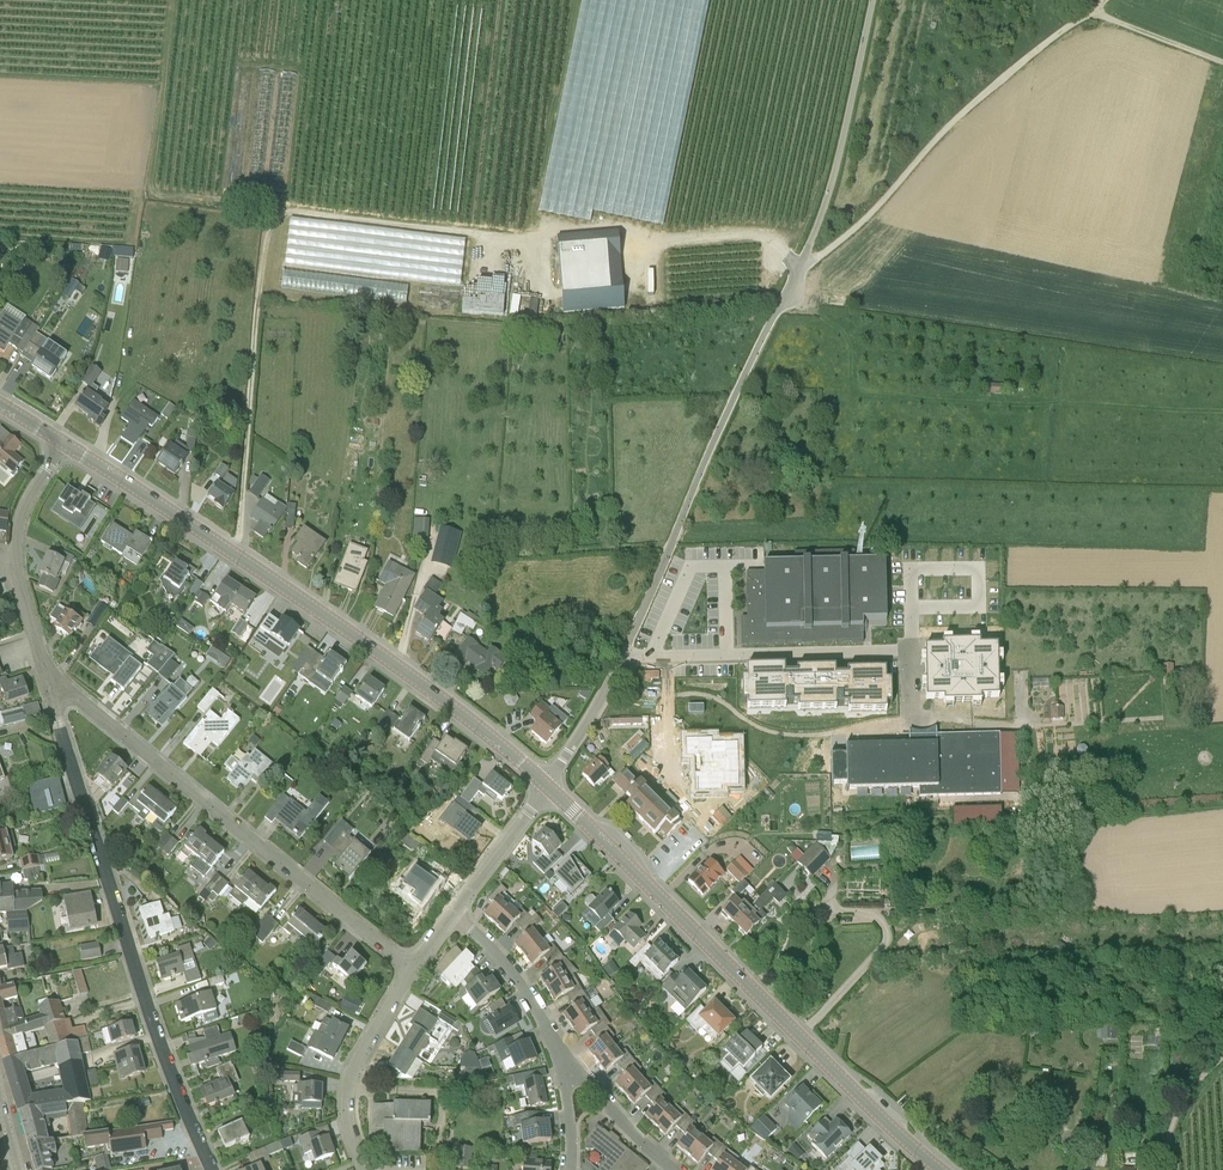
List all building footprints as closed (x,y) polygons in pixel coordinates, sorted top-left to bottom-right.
[(545,212),(664,231),(672,178),(666,151),(646,182),(637,145),(634,150),(631,138),(622,152),(619,139),(594,135),(586,146),(581,125),(579,125),(581,112),(562,109),(590,103),(592,90),(587,97),(580,63),(613,13),(621,44),(667,33),(668,29),(686,41),(681,74),(690,60),(696,82),(708,0),(578,0),(545,212)] [(261,70),(260,80),(268,80),(267,86),(274,86),(275,70),(261,70)] [(461,287),(467,238),(291,219),(285,266),(282,288),(408,302),(410,281),(461,287)] [(557,237),(563,313),(624,308),(622,281),(621,281),(619,257),(620,257),(618,232),(557,237)] [(101,247),(97,260),(109,263),(112,250),(101,247)] [(113,248),(113,256),(133,258),(133,250),(113,248)] [(117,260),(116,272),(127,273),(128,260),(117,260)] [(70,298),(79,282),(72,278),(63,294),(70,298)] [(464,315),(505,316),(506,285),(465,284),(464,315)] [(23,353),(38,328),(32,323),(25,319),(26,317),(9,306),(5,312),(4,312),(0,318),(0,349),(5,351),(10,343),(17,348),(16,348),(23,353)] [(61,364),(61,363),(65,358),(40,341),(43,337),(36,333),(39,328),(38,328),(23,353),(24,353),(30,357),(36,361),(32,366),(51,379),(52,377),(58,381),(60,381),(68,369),(61,364)] [(76,407),(89,416),(100,400),(94,396),(99,389),(92,384),(101,372),(93,367),(82,382),(89,387),(76,407)] [(990,383),(989,393),(998,393),(999,383),(990,383)] [(100,404),(102,402),(100,400),(89,416),(90,417),(88,420),(100,428),(105,420),(102,418),(108,409),(100,404)] [(130,425),(123,435),(136,444),(150,424),(135,414),(137,411),(132,408),(130,410),(127,408),(120,418),(130,425)] [(165,409),(161,415),(168,420),(173,414),(165,409)] [(0,428),(0,459),(14,471),(23,461),(13,454),(20,445),(0,428)] [(171,445),(159,463),(168,469),(168,468),(176,474),(188,457),(187,456),(187,453),(194,454),(196,438),(188,438),(187,449),(177,443),(174,447),(171,445)] [(222,479),(229,468),(221,464),(214,474),(222,479)] [(260,477),(249,492),(249,493),(257,499),(270,481),(262,476),(265,472),(263,470),(259,476),(260,477)] [(215,504),(224,510),(234,495),(238,482),(227,475),(220,485),(218,483),(209,496),(217,502),(215,504)] [(80,515),(96,491),(89,486),(82,496),(68,488),(59,501),(65,505),(62,509),(77,519),(80,515)] [(263,499),(252,516),(261,523),(255,532),(264,538),(268,532),(270,533),(283,516),(282,515),(286,509),(280,505),(277,509),(263,499)] [(288,504),(285,528),(294,529),(296,505),(288,504)] [(5,532),(9,511),(8,511),(7,517),(0,515),(0,531),(5,532)] [(142,559),(153,542),(137,532),(132,539),(128,536),(129,534),(113,524),(101,542),(122,556),(126,549),(142,559)] [(307,568),(326,542),(305,528),(299,536),(302,539),(293,552),(301,557),(298,562),(307,568)] [(452,569),(458,546),(439,540),(433,564),(452,569)] [(351,545),(338,580),(348,584),(346,588),(356,591),(367,563),(363,562),(367,552),(351,545)] [(59,580),(56,579),(64,562),(70,565),(73,559),(75,556),(61,550),(57,558),(49,554),(40,573),(45,575),(40,586),(53,592),(59,580)] [(886,559),(879,559),(854,560),(853,550),(794,551),(794,561),(765,562),(765,571),(747,571),(748,583),(749,617),(746,617),(747,645),(864,642),(864,618),(880,618),(887,618),(886,559)] [(176,560),(166,576),(164,575),(160,581),(170,600),(180,595),(188,582),(186,580),(192,572),(194,573),(196,570),(188,564),(186,567),(176,560)] [(387,587),(376,608),(394,616),(414,575),(389,562),(378,583),(387,587)] [(417,610),(427,617),(435,606),(436,606),(440,599),(436,596),(443,585),(433,577),(425,589),(428,591),(419,604),(421,606),(417,610)] [(189,592),(195,596),(198,591),(203,584),(196,580),(189,592)] [(226,613),(230,607),(230,606),(241,589),(228,580),(222,589),(220,588),(211,602),(218,606),(218,607),(226,613)] [(230,606),(230,607),(244,616),(256,598),(241,589),(230,606)] [(209,598),(198,591),(195,596),(192,600),(203,607),(209,598)] [(55,629),(57,630),(56,631),(62,635),(63,634),(70,638),(74,630),(76,631),(86,616),(69,606),(65,612),(58,608),(61,601),(51,618),(59,622),(55,629)] [(95,628),(107,609),(98,603),(86,623),(95,628)] [(443,611),(436,606),(435,606),(427,617),(416,634),(430,643),(445,621),(439,617),(443,611)] [(462,611),(460,614),(451,631),(461,636),(466,627),(473,631),(476,625),(485,630),(486,624),(468,612),(466,614),(462,611)] [(278,640),(287,647),(299,630),(284,619),(279,626),(268,618),(260,630),(256,636),(273,647),(277,641),(278,640)] [(190,635),(195,627),(182,619),(177,627),(190,635)] [(248,625),(241,621),(240,620),(231,633),(239,638),(248,625)] [(158,629),(153,636),(162,642),(166,635),(158,629)] [(469,638),(453,660),(462,666),(466,660),(477,668),(476,669),(485,675),(491,667),(497,672),(507,659),(500,654),(491,647),(487,652),(469,638)] [(943,645),(925,646),(927,698),(944,698),(944,702),(982,701),(982,697),(1000,696),(998,644),(981,644),(981,640),(943,641),(943,645)] [(112,681),(123,690),(141,667),(130,658),(123,654),(122,655),(104,642),(99,649),(98,648),(90,659),(96,664),(97,662),(110,672),(111,670),(117,674),(112,681)] [(170,660),(171,660),(175,655),(162,647),(147,665),(158,674),(168,663),(170,660)] [(314,652),(308,647),(292,670),(298,675),(314,652)] [(330,652),(325,660),(314,652),(298,675),(309,682),(314,678),(317,674),(332,685),(341,673),(343,670),(347,664),(330,652)] [(222,655),(216,664),(224,669),(230,660),(222,655)] [(170,660),(168,663),(158,674),(165,680),(177,666),(171,660),(170,660)] [(887,674),(887,668),(849,669),(849,672),(837,672),(837,667),(798,668),(798,671),(787,671),(787,665),(748,666),(748,672),(743,672),(744,696),(749,696),(749,708),(788,707),(788,701),(799,701),(799,709),(838,708),(838,702),(850,702),(850,711),(888,710),(888,698),(893,698),(893,674),(887,674)] [(1163,665),(1164,679),(1174,678),(1173,665),(1163,665)] [(10,682),(23,677),(21,671),(8,676),(10,682)] [(639,702),(654,704),(658,675),(643,673),(639,702)] [(0,679),(0,690),(2,690),(6,704),(29,697),(23,679),(8,684),(6,677),(0,679)] [(355,696),(358,698),(357,699),(371,709),(384,690),(370,679),(363,690),(361,688),(355,696)] [(180,680),(174,687),(172,685),(154,704),(158,708),(151,715),(162,726),(174,713),(173,713),(187,698),(186,697),(193,690),(180,680)] [(353,693),(344,687),(334,700),(335,701),(333,704),(340,709),(342,706),(343,706),(353,693)] [(212,689),(197,708),(204,713),(219,694),(212,689)] [(515,693),(508,692),(503,699),(507,706),(515,706),(519,700),(515,693)] [(42,715),(38,703),(22,707),(0,712),(0,728),(4,726),(4,728),(27,721),(26,719),(42,715)] [(561,726),(548,714),(551,711),(542,703),(532,715),(540,722),(533,731),(547,743),(561,726)] [(1054,703),(1054,707),(1050,707),(1051,720),(1064,719),(1063,707),(1060,707),(1060,703),(1054,703)] [(284,709),(279,705),(271,717),(276,720),(284,709)] [(689,705),(689,714),(705,714),(705,705),(689,705)] [(410,707),(401,720),(394,731),(393,731),(409,742),(426,718),(410,707)] [(207,737),(218,746),(240,720),(233,714),(229,710),(221,720),(210,711),(184,743),(195,753),(207,737)] [(377,739),(386,726),(394,715),(387,710),(370,735),(366,741),(368,741),(373,744),(377,739)] [(640,731),(627,745),(630,749),(644,734),(640,731)] [(832,784),(848,784),(848,789),(919,787),(919,797),(1001,795),(1001,783),(1000,733),(913,736),(913,744),(847,746),(847,755),(831,755),(832,784)] [(456,767),(468,750),(455,741),(454,742),(446,737),(441,744),(435,740),(433,744),(429,749),(421,761),(427,765),(431,760),(451,774),(456,767)] [(685,743),(685,760),(698,760),(699,775),(694,775),(694,782),(696,782),(697,795),(722,794),(722,789),(739,789),(739,774),(737,774),(736,763),(739,763),(738,746),(725,746),(725,744),(712,744),(712,740),(697,740),(697,743),(685,743)] [(429,749),(433,744),(428,741),(425,746),(429,749)] [(644,741),(629,756),(634,761),(649,746),(644,741)] [(233,773),(228,779),(239,788),(238,789),(242,792),(244,790),(243,789),(255,775),(259,779),(272,764),(255,750),(250,756),(248,754),(240,764),(231,757),(224,766),(233,773)] [(112,786),(113,787),(127,770),(112,757),(105,766),(107,767),(102,773),(100,772),(98,775),(106,781),(101,787),(107,793),(112,786)] [(607,773),(611,769),(601,759),(597,763),(596,762),(583,775),(594,786),(601,779),(604,781),(609,776),(606,774),(607,773)] [(620,776),(615,781),(624,791),(633,800),(630,802),(627,805),(641,819),(656,834),(660,828),(664,832),(668,836),(675,829),(681,822),(682,822),(669,809),(655,795),(641,781),(632,772),(630,773),(627,770),(626,770),(620,776)] [(497,778),(492,774),(483,785),(475,779),(460,798),(469,805),(478,792),(484,796),(489,790),(502,800),(512,787),(498,777),(497,778)] [(767,778),(762,783),(766,787),(771,782),(767,778)] [(28,787),(35,816),(52,811),(66,808),(58,779),(28,787)] [(762,783),(757,788),(761,792),(766,787),(762,783)] [(151,814),(163,799),(150,788),(134,808),(140,813),(138,816),(144,822),(150,814),(151,814)] [(757,788),(752,793),(756,797),(761,792),(757,788)] [(752,793),(747,798),(751,801),(756,797),(752,793)] [(287,825),(301,837),(329,803),(319,796),(306,812),(290,800),(283,795),(265,817),(272,823),(278,815),(288,824),(287,825)] [(458,796),(453,803),(469,816),(474,809),(469,805),(460,798),(458,796)] [(128,803),(122,797),(112,810),(118,815),(128,803)] [(747,798),(742,802),(746,806),(751,801),(747,798)] [(177,810),(163,799),(151,814),(158,819),(152,826),(162,834),(168,826),(165,824),(177,810)] [(742,802),(738,807),(741,811),(746,806),(742,802)] [(1002,806),(953,808),(954,825),(1003,824),(1002,806)] [(738,807),(733,812),(736,816),(741,811),(738,807)] [(733,812),(728,817),(731,821),(736,816),(733,812)] [(481,828),(465,816),(464,817),(454,830),(467,840),(473,832),(476,835),(481,828)] [(728,817),(723,822),(726,825),(731,821),(728,817)] [(398,826),(403,830),(409,822),(404,818),(398,826)] [(723,822),(718,827),(721,830),(726,825),(723,822)] [(534,840),(533,841),(531,842),(533,855),(537,859),(533,863),(545,874),(563,856),(557,851),(562,845),(545,828),(538,836),(534,836),(534,840)] [(193,863),(194,863),(211,842),(205,837),(206,834),(200,829),(194,836),(187,835),(185,839),(189,842),(181,853),(187,858),(191,853),(197,858),(193,863)] [(370,855),(343,831),(331,846),(337,851),(339,849),(343,854),(335,865),(341,870),(340,870),(343,872),(344,871),(352,877),(370,855)] [(12,832),(0,835),(0,862),(12,859),(10,848),(15,847),(12,832)] [(405,833),(400,841),(417,854),(423,846),(405,833)] [(160,850),(162,851),(172,839),(166,834),(156,847),(160,850)] [(831,843),(831,837),(831,835),(818,834),(818,842),(831,843)] [(818,842),(816,844),(798,862),(813,876),(824,864),(830,858),(838,845),(839,837),(831,837),(831,843),(818,842)] [(178,843),(172,839),(162,851),(167,855),(168,856),(178,843)] [(211,870),(225,853),(211,842),(194,863),(207,874),(210,869),(211,870)] [(797,848),(792,843),(786,849),(792,854),(797,848)] [(22,870),(23,870),(25,880),(29,880),(30,884),(39,882),(39,878),(43,877),(40,866),(46,865),(44,855),(38,857),(38,856),(20,860),(20,861),(18,861),(19,869),(22,869),(22,870)] [(573,856),(554,875),(573,894),(592,875),(573,856)] [(689,881),(699,891),(704,896),(725,875),(711,861),(689,881)] [(739,884),(743,880),(749,875),(735,861),(726,870),(739,884)] [(420,908),(436,885),(427,879),(430,874),(415,864),(404,880),(406,881),(398,892),(420,908)] [(499,875),(504,879),(509,872),(504,868),(499,875)] [(247,900),(248,900),(262,883),(248,872),(229,896),(242,906),(247,900)] [(212,892),(222,879),(216,874),(205,889),(211,894),(212,892)] [(222,879),(212,892),(213,892),(207,899),(212,903),(218,896),(228,884),(222,879)] [(743,880),(739,884),(731,892),(737,897),(749,886),(743,880)] [(248,900),(261,910),(276,891),(270,886),(268,888),(262,883),(248,900)] [(747,936),(760,923),(766,917),(760,911),(773,899),(779,905),(787,897),(774,883),(763,895),(750,908),(735,923),(741,930),(739,931),(744,936),(746,935),(747,936)] [(8,913),(27,911),(43,901),(42,892),(12,895),(12,884),(0,885),(0,914),(8,913)] [(485,914),(495,924),(515,902),(505,893),(507,890),(502,885),(489,899),(494,904),(485,914)] [(611,894),(612,893),(610,892),(609,893),(607,890),(597,900),(593,896),(590,896),(586,901),(586,903),(590,907),(589,908),(601,921),(595,927),(601,933),(614,920),(608,914),(620,903),(611,894)] [(72,930),(96,926),(90,895),(66,899),(72,930)] [(729,917),(735,923),(750,908),(743,901),(741,904),(735,898),(723,911),(723,912),(722,914),(727,919),(729,917)] [(532,918),(521,908),(516,912),(511,908),(515,902),(495,924),(505,933),(515,923),(521,928),(532,918)] [(160,903),(140,909),(143,919),(145,918),(147,923),(146,923),(151,938),(174,931),(169,915),(164,916),(160,903)] [(557,919),(568,909),(562,903),(551,913),(557,919)] [(301,937),(314,921),(300,910),(284,930),(291,936),(287,940),(294,946),(301,936),(301,937)] [(27,912),(8,914),(10,933),(29,930),(27,912)] [(626,940),(635,948),(646,937),(638,929),(642,925),(630,913),(614,930),(625,941),(626,940)] [(515,944),(524,955),(541,940),(533,930),(543,922),(536,914),(532,918),(521,928),(526,935),(515,944)] [(257,939),(273,920),(266,915),(251,934),(257,939)] [(273,920),(257,939),(262,944),(278,924),(273,920)] [(314,921),(301,937),(307,942),(304,946),(311,952),(314,947),(327,932),(314,921)] [(210,938),(204,943),(211,950),(217,945),(210,938)] [(546,946),(541,940),(524,955),(533,966),(544,957),(549,963),(561,954),(552,943),(546,946)] [(81,947),(83,961),(102,957),(99,943),(81,947)] [(657,981),(663,975),(664,976),(678,961),(660,943),(653,949),(648,944),(630,962),(636,968),(640,964),(657,981)] [(179,956),(157,962),(163,980),(184,973),(188,986),(202,982),(199,973),(193,970),(190,961),(194,956),(190,944),(176,949),(179,956)] [(8,967),(8,970),(25,967),(22,953),(15,955),(13,946),(4,948),(3,948),(0,949),(0,969),(8,967)] [(456,989),(476,968),(471,963),(474,959),(466,952),(464,955),(456,946),(449,953),(442,961),(436,970),(442,977),(441,978),(449,986),(451,984),(456,989)] [(307,965),(313,970),(323,958),(317,952),(307,965)] [(352,981),(365,966),(357,960),(359,958),(352,952),(343,963),(339,959),(333,966),(352,981)] [(541,977),(548,989),(573,974),(577,972),(565,959),(564,959),(561,954),(549,963),(553,970),(541,977)] [(323,958),(313,970),(320,976),(330,963),(323,958)] [(609,978),(619,971),(611,960),(602,967),(609,978)] [(476,968),(456,989),(464,982),(469,989),(465,992),(479,1008),(500,990),(492,978),(486,982),(476,968)] [(87,993),(80,970),(72,972),(78,995),(87,993)] [(680,980),(675,974),(663,987),(686,1010),(707,989),(688,971),(680,980)] [(567,994),(571,1000),(584,992),(573,974),(548,989),(555,1001),(567,994)] [(222,976),(208,980),(210,987),(225,983),(222,976)] [(18,997),(14,985),(6,987),(5,979),(0,980),(0,1002),(18,997)] [(598,1007),(595,1009),(587,998),(588,998),(584,992),(571,1000),(575,1006),(563,1014),(571,1026),(599,1007),(598,1007)] [(269,994),(261,998),(264,1006),(273,1002),(269,994)] [(216,1011),(212,995),(177,1005),(182,1021),(204,1015),(214,1011),(216,1011)] [(328,1014),(332,1006),(313,996),(309,1004),(328,1014)] [(24,1018),(21,1007),(5,1012),(3,1003),(18,999),(18,997),(0,1002),(0,1042),(17,1037),(13,1026),(18,1025),(18,1024),(17,1020),(24,1018)] [(40,1008),(50,1004),(48,999),(38,1002),(40,1008)] [(502,999),(489,1008),(494,1015),(487,1019),(496,1035),(520,1022),(510,1006),(507,1008),(502,999)] [(357,1008),(346,1002),(342,1010),(358,1018),(365,1003),(361,1001),(357,1008)] [(38,1008),(40,1016),(18,1024),(18,1025),(13,1026),(17,1037),(32,1033),(36,1032),(43,1029),(69,1021),(69,1020),(65,1021),(63,1013),(65,1012),(64,1009),(62,1010),(59,1002),(38,1008)] [(719,1035),(719,1036),(734,1021),(715,1003),(707,1011),(701,1005),(686,1021),(696,1031),(699,1028),(713,1041),(719,1035)] [(591,1029),(595,1035),(607,1026),(610,1024),(599,1007),(571,1026),(579,1037),(591,1029)] [(414,1028),(401,1049),(416,1059),(422,1050),(424,1049),(426,1047),(426,1045),(427,1042),(429,1038),(428,1037),(439,1021),(420,1009),(410,1025),(414,1028)] [(457,1021),(458,1021),(442,1011),(438,1018),(453,1028),(458,1031),(462,1025),(457,1021)] [(242,1022),(253,1018),(252,1014),(238,1018),(240,1025),(243,1024),(242,1022)] [(317,1032),(324,1036),(340,1044),(348,1029),(332,1021),(325,1017),(317,1032)] [(52,1049),(76,1042),(89,1038),(88,1037),(84,1026),(72,1029),(69,1021),(43,1029),(49,1050),(50,1050),(52,1049)] [(131,1023),(102,1030),(107,1045),(135,1038),(131,1023)] [(615,1036),(607,1026),(595,1035),(600,1041),(588,1050),(597,1061),(615,1047),(610,1041),(615,1036)] [(1119,1026),(1100,1027),(1100,1040),(1120,1039),(1119,1026)] [(192,1054),(187,1055),(190,1066),(192,1066),(205,1061),(208,1069),(221,1065),(218,1057),(236,1052),(230,1034),(220,1037),(217,1027),(204,1031),(203,1032),(206,1042),(190,1047),(192,1054)] [(36,1054),(43,1052),(42,1049),(38,1050),(38,1049),(34,1034),(32,1035),(32,1033),(17,1037),(0,1042),(0,1050),(1,1054),(7,1052),(9,1060),(3,1062),(4,1064),(36,1054)] [(522,1033),(495,1045),(487,1049),(489,1054),(495,1051),(500,1063),(512,1058),(516,1068),(537,1059),(532,1048),(529,1049),(522,1033)] [(740,1064),(744,1068),(755,1057),(754,1056),(762,1049),(746,1033),(738,1041),(736,1039),(725,1050),(729,1054),(723,1060),(734,1071),(740,1064)] [(340,1044),(324,1036),(320,1044),(313,1041),(309,1047),(333,1059),(340,1044)] [(79,1055),(80,1055),(91,1052),(89,1038),(76,1042),(79,1055)] [(281,1047),(287,1050),(302,1057),(306,1049),(291,1041),(289,1045),(283,1043),(281,1047)] [(36,1054),(4,1064),(12,1088),(19,1114),(34,1109),(35,1111),(66,1106),(63,1091),(32,1096),(28,1084),(25,1073),(57,1065),(58,1069),(82,1063),(80,1055),(79,1055),(76,1042),(52,1049),(50,1050),(49,1050),(43,1052),(36,1054)] [(617,1063),(621,1069),(633,1059),(626,1049),(619,1053),(615,1047),(597,1061),(606,1072),(617,1063)] [(119,1079),(145,1073),(143,1066),(145,1065),(143,1056),(140,1056),(138,1049),(113,1056),(119,1079)] [(394,1069),(388,1078),(398,1078),(401,1073),(405,1076),(416,1059),(401,1049),(389,1066),(394,1069)] [(616,1084),(625,1094),(642,1079),(637,1074),(641,1068),(633,1059),(621,1069),(626,1074),(616,1084)] [(752,1080),(771,1099),(789,1080),(780,1071),(783,1068),(773,1059),(752,1080)] [(208,1105),(234,1094),(230,1085),(239,1082),(233,1066),(232,1066),(230,1062),(215,1069),(220,1082),(202,1089),(208,1105)] [(82,1063),(58,1069),(63,1091),(66,1106),(83,1103),(83,1102),(92,1101),(82,1063)] [(527,1098),(529,1097),(531,1107),(547,1104),(542,1078),(535,1079),(533,1072),(513,1076),(515,1084),(516,1088),(526,1085),(527,1090),(525,1091),(527,1098)] [(300,1083),(300,1074),(272,1073),(272,1082),(300,1083)] [(515,1084),(513,1076),(506,1077),(506,1086),(515,1084)] [(647,1085),(642,1079),(625,1094),(635,1105),(645,1095),(650,1100),(661,1090),(653,1081),(647,1085)] [(293,1094),(292,1106),(293,1107),(302,1107),(302,1109),(322,1109),(322,1086),(297,1085),(297,1086),(293,1086),(293,1094)] [(821,1106),(803,1088),(802,1087),(786,1104),(804,1123),(821,1106)] [(645,1116),(655,1125),(676,1104),(671,1109),(661,1100),(666,1095),(661,1090),(650,1100),(655,1106),(645,1116)] [(718,1103),(725,1096),(718,1090),(711,1097),(718,1103)] [(140,1108),(150,1105),(148,1098),(138,1101),(140,1108)] [(392,1151),(420,1152),(421,1124),(430,1124),(431,1103),(394,1102),(394,1105),(374,1104),(373,1122),(384,1122),(384,1142),(391,1142),(391,1146),(393,1146),(392,1151)] [(83,1137),(88,1136),(83,1103),(66,1106),(35,1111),(34,1109),(19,1114),(28,1146),(49,1142),(45,1129),(50,1128),(49,1121),(66,1118),(69,1139),(83,1137)] [(691,1118),(676,1104),(655,1125),(666,1135),(676,1125),(681,1130),(691,1118)] [(540,1113),(516,1116),(517,1126),(521,1125),(524,1144),(552,1140),(549,1121),(542,1122),(540,1113)] [(763,1116),(749,1130),(765,1142),(777,1130),(763,1116)] [(677,1146),(688,1155),(702,1137),(692,1129),(696,1123),(691,1118),(681,1130),(686,1135),(677,1146)] [(812,1144),(827,1159),(851,1134),(836,1119),(832,1124),(826,1118),(808,1136),(814,1142),(812,1144)] [(103,1149),(104,1155),(107,1155),(107,1156),(111,1156),(111,1153),(146,1148),(145,1140),(163,1137),(162,1131),(174,1129),(173,1122),(160,1124),(88,1136),(83,1137),(85,1150),(86,1151),(103,1149)] [(242,1122),(221,1131),(228,1148),(249,1138),(242,1122)] [(335,1146),(332,1137),(328,1125),(317,1129),(318,1132),(299,1139),(304,1156),(311,1154),(314,1162),(334,1155),(332,1147),(335,1146)] [(629,1150),(618,1141),(620,1139),(611,1132),(609,1134),(603,1129),(601,1132),(595,1127),(586,1139),(586,1150),(593,1150),(594,1149),(607,1159),(598,1169),(613,1169),(629,1150)] [(708,1153),(713,1158),(723,1145),(714,1138),(708,1142),(702,1137),(688,1155),(699,1164),(708,1153)] [(290,1138),(279,1142),(283,1150),(293,1147),(290,1138)] [(35,1169),(53,1169),(54,1169),(50,1156),(56,1155),(54,1141),(49,1142),(28,1146),(35,1169)] [(265,1148),(268,1156),(283,1150),(279,1142),(265,1148)] [(839,1169),(880,1169),(879,1169),(885,1165),(872,1153),(870,1154),(867,1151),(867,1150),(866,1150),(859,1143),(846,1155),(849,1158),(838,1169),(839,1169)] [(793,1155),(799,1149),(794,1144),(788,1151),(793,1155)] [(736,1164),(740,1158),(729,1150),(723,1145),(713,1158),(719,1162),(713,1169),(731,1169),(736,1164)] [(472,1148),(457,1147),(456,1168),(472,1169),(472,1148)] [(649,1167),(629,1150),(613,1169),(647,1169),(649,1167)] [(107,1156),(107,1155),(104,1155),(93,1157),(97,1169),(111,1169),(109,1163),(107,1156)] [(551,1163),(539,1162),(539,1160),(525,1159),(524,1169),(551,1169),(551,1163)] [(585,1165),(591,1169),(598,1169),(585,1160),(585,1165)]
